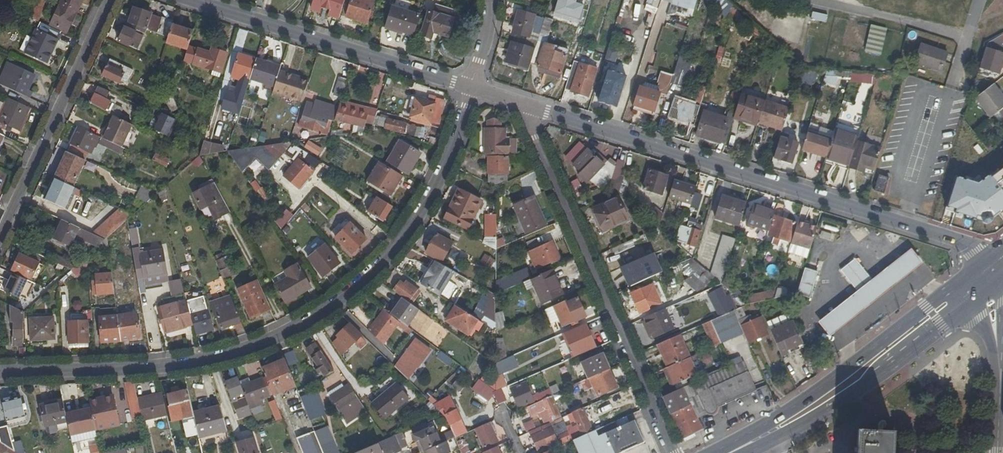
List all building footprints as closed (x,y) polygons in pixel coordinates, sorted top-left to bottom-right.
[(29,15),(37,19),(42,0),(34,0),(29,15)] [(49,22),(66,30),(80,0),(58,0),(49,22)] [(338,15),(343,0),(313,0),(310,7),(338,15)] [(345,15),(366,22),(373,0),(349,0),(345,15)] [(434,5),(454,11),(456,12),(458,2),(450,0),(435,0),(434,5)] [(558,15),(583,21),(589,0),(562,0),(558,15)] [(647,8),(658,9),(659,0),(648,0),(647,8)] [(429,4),(421,32),(431,35),(433,27),(448,31),(454,11),(434,5),(429,4)] [(133,6),(127,22),(154,33),(160,17),(133,6)] [(413,34),(418,14),(388,6),(382,27),(400,32),(401,31),(413,34)] [(640,24),(646,25),(650,10),(644,9),(640,24)] [(527,35),(536,38),(543,19),(516,10),(512,24),(515,25),(512,32),(526,37),(527,35)] [(827,21),(828,13),(814,12),(813,19),(827,21)] [(534,46),(529,61),(543,66),(542,70),(558,75),(567,47),(553,43),(552,45),(544,43),(552,19),(543,16),(543,19),(536,38),(534,46)] [(60,30),(39,20),(25,50),(46,60),(60,30)] [(885,26),(869,22),(863,48),(879,52),(885,26)] [(167,37),(165,41),(187,48),(188,45),(192,31),(171,24),(167,37)] [(123,26),(116,41),(136,50),(140,42),(137,41),(134,39),(137,32),(123,26)] [(991,45),(986,47),(979,68),(999,74),(1002,58),(1002,39),(991,45)] [(534,46),(514,40),(508,61),(527,67),(529,61),(534,46)] [(912,63),(940,71),(943,61),(945,53),(918,44),(912,63)] [(187,48),(183,61),(219,72),(226,50),(211,45),(209,52),(188,45),(187,48)] [(609,47),(605,60),(616,64),(621,51),(609,47)] [(248,77),(255,57),(237,52),(229,75),(239,78),(240,75),(248,77)] [(683,74),(688,59),(681,56),(675,71),(683,74)] [(132,67),(108,57),(101,73),(119,81),(120,78),(123,71),(129,74),(132,67)] [(279,65),(255,57),(248,77),(248,78),(273,86),(278,69),(279,65)] [(0,76),(0,83),(24,94),(29,96),(34,85),(29,83),(34,72),(7,60),(0,76)] [(571,60),(562,88),(587,96),(596,68),(571,60)] [(598,80),(594,94),(598,95),(597,98),(615,104),(625,74),(606,68),(602,81),(598,80)] [(300,100),(307,80),(298,77),(293,75),(294,73),(278,69),(273,86),(271,91),(300,100)] [(696,85),(704,88),(709,71),(701,69),(696,85)] [(826,70),(817,99),(827,102),(830,92),(832,92),(838,75),(849,75),(850,71),(826,70)] [(123,71),(120,78),(127,81),(129,74),(123,71)] [(852,72),(852,82),(876,83),(877,73),(852,72)] [(332,93),(340,96),(346,78),(338,75),(332,93)] [(106,108),(105,110),(113,114),(124,119),(126,114),(118,110),(120,106),(108,100),(109,99),(104,96),(107,89),(96,84),(89,100),(106,108)] [(659,91),(639,84),(632,104),(653,110),(659,91)] [(972,99),(987,119),(994,113),(1002,106),(1002,101),(990,85),(972,99)] [(172,95),(169,90),(163,93),(167,104),(174,101),(172,95)] [(739,91),(732,115),(756,122),(757,119),(764,99),(739,91)] [(7,96),(3,105),(1,104),(0,106),(0,125),(4,126),(6,122),(19,128),(29,106),(7,96)] [(692,103),(672,96),(666,115),(686,121),(692,103)] [(433,103),(416,97),(410,115),(427,120),(433,103)] [(764,99),(757,119),(766,121),(765,125),(780,130),(787,106),(764,98),(764,99)] [(331,104),(315,99),(313,103),(314,104),(311,113),(326,118),(331,104)] [(234,107),(216,101),(210,120),(228,125),(234,107)] [(305,101),(298,125),(322,133),(326,118),(311,113),(314,104),(313,103),(305,101)] [(330,119),(335,105),(331,104),(326,118),(330,119)] [(366,113),(340,105),(335,119),(350,123),(347,131),(361,129),(363,122),(366,113)] [(994,113),(1000,120),(1002,117),(1002,106),(994,113)] [(366,113),(363,122),(370,124),(373,115),(374,110),(368,108),(366,113)] [(703,110),(696,133),(717,140),(724,117),(703,110)] [(162,112),(154,129),(168,135),(175,119),(162,112)] [(113,114),(103,136),(120,144),(130,122),(124,119),(113,114)] [(487,179),(496,183),(507,178),(507,163),(506,149),(508,150),(507,140),(504,140),(503,124),(499,124),(498,121),(498,119),(497,118),(496,116),(495,115),(493,115),(491,114),(485,118),(485,125),(483,125),(483,150),(487,150),(487,179)] [(370,124),(369,128),(381,126),(416,137),(419,128),(381,116),(380,117),(373,115),(370,124)] [(100,135),(77,125),(69,142),(87,150),(91,143),(95,145),(97,141),(100,135)] [(825,152),(824,154),(848,162),(855,138),(856,133),(833,126),(830,137),(825,152)] [(248,141),(254,143),(259,129),(252,127),(248,141)] [(806,130),(801,145),(825,152),(830,137),(806,130)] [(103,136),(100,135),(97,141),(120,151),(122,145),(120,144),(103,136)] [(778,136),(771,156),(780,158),(779,160),(788,163),(788,161),(790,161),(796,142),(778,136)] [(855,138),(848,162),(847,163),(861,167),(862,163),(873,166),(879,145),(855,138)] [(320,147),(308,139),(303,146),(316,154),(320,147)] [(397,139),(385,159),(404,171),(411,159),(414,160),(419,151),(397,139)] [(224,149),(240,171),(255,155),(268,167),(282,152),(295,159),(282,174),(298,186),(313,167),(312,167),(318,159),(287,140),(226,148),(224,149)] [(87,150),(69,142),(66,149),(84,157),(87,150)] [(613,166),(605,158),(602,162),(587,146),(572,160),(579,168),(576,170),(585,179),(593,171),(595,169),(604,178),(607,180),(613,166)] [(84,157),(66,149),(54,176),(72,184),(84,157)] [(157,151),(153,158),(167,165),(171,157),(157,151)] [(956,174),(943,211),(958,217),(981,225),(988,224),(1002,212),(1002,151),(988,161),(974,172),(971,178),(956,174)] [(613,166),(607,180),(617,189),(622,175),(618,174),(623,159),(616,157),(613,166)] [(402,175),(378,161),(367,180),(390,194),(402,175)] [(667,173),(649,167),(643,185),(661,191),(667,173)] [(604,178),(595,169),(593,171),(602,180),(604,178)] [(72,184),(54,176),(53,175),(50,181),(51,181),(43,198),(67,209),(75,191),(81,194),(83,189),(72,184)] [(878,176),(873,191),(884,194),(888,179),(878,176)] [(689,181),(679,177),(674,192),(684,195),(689,181)] [(228,208),(212,180),(191,192),(199,206),(206,202),(213,216),(228,208)] [(263,200),(269,196),(257,180),(251,184),(263,200)] [(156,190),(141,183),(135,197),(144,200),(156,190)] [(458,186),(446,214),(467,223),(479,195),(458,186)] [(716,215),(738,223),(745,202),(737,199),(738,196),(724,192),(716,215)] [(544,221),(532,193),(512,202),(525,230),(544,221)] [(391,204),(376,195),(367,209),(383,219),(391,204)] [(616,195),(590,206),(600,228),(626,217),(616,195)] [(747,220),(768,226),(775,203),(767,201),(765,206),(753,202),(747,220)] [(775,203),(768,226),(766,232),(786,238),(792,219),(779,215),(782,204),(776,202),(775,203)] [(276,222),(284,229),(295,214),(287,208),(276,222)] [(486,240),(496,245),(496,212),(486,212),(486,240)] [(78,224),(62,217),(53,236),(70,243),(74,233),(96,243),(104,236),(94,232),(78,224)] [(82,218),(78,224),(94,232),(97,225),(82,218)] [(344,218),(331,231),(353,251),(367,237),(350,221),(348,222),(344,218)] [(797,218),(788,245),(807,251),(816,225),(797,218)] [(686,225),(679,222),(675,238),(693,244),(697,229),(693,227),(694,222),(687,220),(686,225)] [(435,230),(425,250),(441,257),(450,238),(435,230)] [(714,275),(719,280),(734,236),(721,232),(708,270),(714,275)] [(104,236),(96,243),(97,250),(107,248),(105,235),(104,236)] [(633,237),(611,247),(614,255),(618,253),(623,264),(638,257),(635,250),(638,248),(633,237)] [(546,239),(526,248),(534,266),(549,260),(559,256),(553,242),(548,244),(546,239)] [(326,241),(308,255),(323,274),(340,260),(326,241)] [(139,246),(131,247),(135,266),(141,265),(143,275),(165,272),(162,247),(139,250),(139,246)] [(857,288),(819,317),(831,333),(923,262),(911,247),(880,271),(872,277),(857,288)] [(19,250),(11,266),(31,275),(38,260),(19,250)] [(221,275),(222,278),(236,272),(227,250),(213,255),(221,275)] [(491,264),(496,257),(486,251),(481,259),(491,264)] [(691,255),(682,259),(689,274),(685,278),(698,288),(714,275),(708,270),(691,255)] [(839,267),(857,288),(872,277),(854,255),(839,267)] [(62,262),(70,266),(76,262),(65,256),(62,262)] [(455,269),(437,259),(434,264),(431,263),(425,274),(427,275),(423,282),(441,293),(455,269)] [(298,261),(272,276),(285,300),(300,291),(299,288),(309,282),(298,261)] [(803,264),(795,290),(808,294),(817,269),(803,264)] [(72,271),(78,276),(83,270),(77,265),(72,271)] [(550,266),(521,278),(524,285),(532,282),(540,299),(560,291),(550,266)] [(27,277),(13,270),(4,289),(18,296),(27,277)] [(723,271),(720,280),(726,286),(730,274),(723,271)] [(98,295),(114,292),(111,272),(95,274),(98,295)] [(165,272),(143,275),(136,276),(138,283),(166,279),(165,272)] [(210,291),(226,286),(222,278),(221,275),(206,280),(210,291)] [(256,278),(238,286),(251,315),(269,307),(256,278)] [(399,278),(394,287),(409,297),(416,285),(404,278),(403,280),(399,278)] [(171,280),(172,295),(185,293),(183,279),(171,280)] [(299,288),(300,291),(311,285),(309,282),(299,288)] [(639,285),(629,289),(638,309),(647,304),(645,298),(647,297),(642,285),(640,286),(639,285)] [(714,286),(706,290),(716,310),(728,303),(725,296),(723,297),(721,291),(718,293),(714,286)] [(778,290),(779,297),(788,295),(787,288),(778,290)] [(749,293),(750,302),(776,298),(775,290),(749,293)] [(497,312),(497,292),(485,293),(486,326),(505,325),(504,312),(497,312)] [(208,301),(218,327),(235,321),(239,333),(245,331),(229,293),(208,301)] [(419,308),(400,293),(395,299),(400,302),(398,305),(393,312),(408,324),(419,308)] [(564,296),(542,306),(548,318),(557,314),(561,323),(573,318),(576,323),(579,322),(587,319),(576,294),(565,298),(564,296)] [(202,295),(186,299),(192,321),(196,333),(212,328),(202,295)] [(186,299),(186,297),(156,305),(163,330),(192,321),(186,299)] [(476,314),(454,301),(444,316),(467,329),(476,314)] [(21,343),(20,308),(9,302),(9,319),(12,319),(12,332),(8,333),(8,336),(10,336),(11,344),(21,343)] [(741,302),(732,306),(747,339),(767,330),(760,313),(751,316),(749,311),(745,313),(741,302)] [(664,304),(643,313),(653,334),(674,325),(664,304)] [(393,312),(384,306),(369,326),(387,339),(400,322),(411,330),(413,327),(408,324),(393,312)] [(787,309),(765,318),(780,352),(787,348),(786,346),(801,340),(787,309)] [(136,311),(117,313),(120,338),(139,336),(136,311)] [(120,338),(117,313),(98,316),(101,341),(120,338)] [(476,314),(467,329),(470,332),(479,316),(476,314)] [(724,314),(716,318),(724,335),(737,329),(733,320),(727,323),(724,314)] [(53,315),(29,316),(30,342),(41,342),(41,338),(54,338),(53,315)] [(720,339),(709,316),(701,320),(712,343),(720,339)] [(88,319),(68,319),(69,340),(88,339),(88,319)] [(576,323),(569,326),(577,344),(586,340),(588,344),(596,340),(593,333),(596,332),(594,327),(591,328),(587,320),(580,323),(579,322),(576,323)] [(366,339),(348,321),(336,333),(342,339),(348,333),(360,345),(366,339)] [(658,339),(667,362),(688,353),(678,330),(658,339)] [(495,332),(494,358),(504,354),(500,333),(495,332)] [(396,362),(409,372),(429,347),(415,336),(402,352),(403,353),(396,362)] [(730,362),(683,383),(696,412),(707,407),(708,408),(709,409),(710,410),(711,410),(713,411),(714,411),(715,410),(717,410),(718,409),(719,408),(719,406),(720,405),(720,403),(720,402),(755,386),(747,369),(744,370),(739,359),(741,358),(733,339),(722,344),(730,362)] [(531,348),(536,358),(552,351),(547,341),(531,348)] [(334,368),(320,348),(311,354),(317,362),(314,364),(318,371),(321,369),(324,373),(334,368)] [(580,358),(587,374),(607,365),(600,349),(580,358)] [(520,365),(527,362),(523,351),(516,354),(520,365)] [(504,354),(494,358),(494,361),(494,367),(509,361),(506,353),(504,354)] [(688,353),(667,362),(672,373),(670,374),(673,381),(696,371),(688,353)] [(264,372),(272,392),(272,393),(296,383),(285,356),(261,365),(264,372)] [(587,374),(580,377),(584,387),(593,383),(596,392),(615,383),(607,365),(587,374)] [(243,390),(249,406),(265,399),(263,395),(272,392),(264,372),(240,381),(243,390)] [(233,393),(243,390),(240,381),(237,374),(227,378),(233,393)] [(531,397),(531,398),(535,396),(543,393),(552,389),(549,384),(530,393),(523,377),(509,383),(517,402),(531,397)] [(395,378),(370,399),(383,414),(408,393),(395,378)] [(136,395),(133,384),(125,383),(134,418),(141,416),(136,395)] [(683,383),(662,392),(679,435),(702,425),(696,412),(683,383)] [(339,406),(358,395),(351,384),(343,389),(341,386),(331,392),(339,406)] [(500,385),(493,388),(497,399),(505,396),(500,385)] [(561,385),(552,389),(555,398),(565,394),(561,385)] [(197,430),(194,414),(192,415),(185,388),(170,391),(172,402),(182,400),(185,416),(184,417),(187,432),(197,430)] [(92,412),(93,417),(98,415),(99,421),(107,420),(108,423),(119,420),(113,390),(93,395),(97,411),(92,412)] [(136,395),(141,416),(167,411),(162,390),(136,395)] [(551,392),(551,390),(543,393),(535,396),(538,404),(531,407),(532,409),(541,405),(545,404),(547,408),(550,415),(552,415),(544,395),(551,392)] [(302,396),(309,414),(322,409),(315,391),(302,396)] [(560,411),(551,392),(544,395),(552,415),(560,411)] [(451,399),(442,403),(439,407),(442,410),(443,410),(446,409),(451,422),(449,422),(453,432),(467,426),(454,394),(449,396),(451,399)] [(21,395),(3,399),(7,418),(25,414),(21,395)] [(531,398),(527,399),(531,407),(538,404),(535,396),(531,398)] [(65,410),(62,397),(39,402),(45,423),(67,418),(65,410)] [(250,412),(245,398),(240,399),(246,413),(250,412)] [(276,399),(269,402),(277,421),(284,418),(276,399)] [(582,403),(561,412),(568,428),(572,426),(573,428),(577,426),(577,424),(579,423),(580,427),(570,432),(571,433),(571,434),(592,425),(582,403)] [(90,404),(65,410),(67,418),(70,432),(95,426),(93,417),(92,412),(90,404)] [(197,430),(198,434),(226,428),(219,404),(192,409),(194,414),(197,430)] [(568,428),(561,412),(557,414),(558,418),(552,420),(557,431),(558,430),(561,437),(571,433),(570,432),(568,428)] [(625,412),(610,419),(612,425),(628,418),(625,412)] [(318,416),(311,419),(313,425),(320,442),(327,439),(318,416)] [(594,426),(606,452),(611,452),(642,439),(631,416),(628,418),(612,425),(610,419),(594,426)] [(489,418),(470,426),(478,444),(496,436),(489,418)] [(552,440),(543,420),(528,427),(537,446),(552,440)] [(418,436),(425,452),(445,452),(443,450),(449,447),(444,436),(439,438),(435,427),(430,429),(428,423),(411,430),(414,437),(418,436)] [(313,425),(295,432),(304,452),(325,452),(320,442),(313,425)] [(571,435),(579,452),(606,452),(594,426),(571,435)] [(855,429),(855,452),(892,452),(893,430),(855,429)] [(362,445),(366,452),(372,452),(382,448),(380,442),(382,441),(385,446),(399,440),(395,431),(385,435),(362,445)] [(237,438),(241,452),(259,452),(253,433),(237,438)] [(485,452),(502,452),(497,440),(482,447),(485,452)] [(0,441),(0,452),(5,450),(6,452),(20,452),(0,441)] [(462,452),(468,452),(463,443),(459,445),(462,452)] [(100,450),(100,452),(126,452),(128,452),(126,445),(100,450)]
